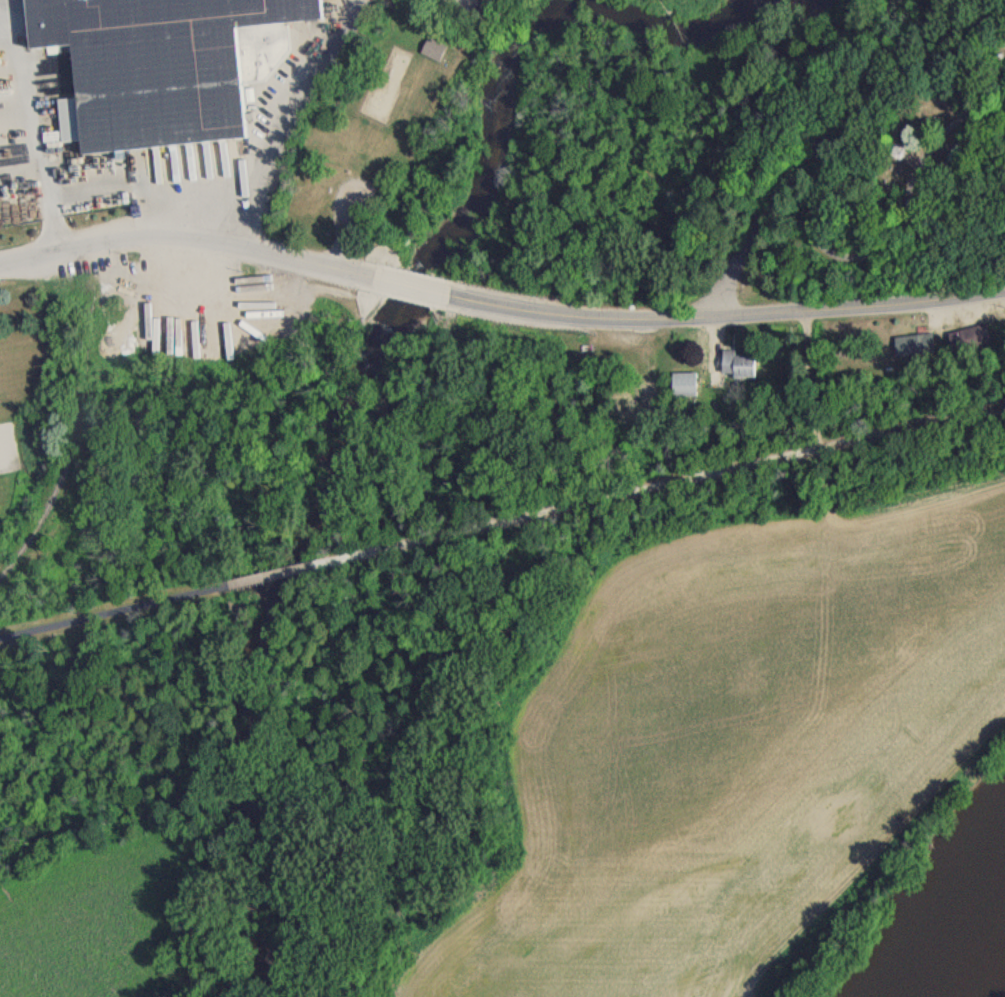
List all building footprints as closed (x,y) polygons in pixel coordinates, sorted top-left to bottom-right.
[(36,36),(77,32),(89,142),(241,126),(230,24),(315,15),(313,0),(32,0),(36,36)] [(418,59),(436,67),(443,52),(426,43),(418,59)] [(894,164),(899,155),(890,149),(884,158),(894,164)] [(987,356),(983,330),(944,338),(949,363),(987,356)] [(892,361),(930,359),(929,340),(891,342),(892,361)] [(752,383),(752,361),(732,361),(732,356),(719,356),(719,383),(752,383)] [(624,411),(635,410),(633,389),(622,390),(624,411)]
